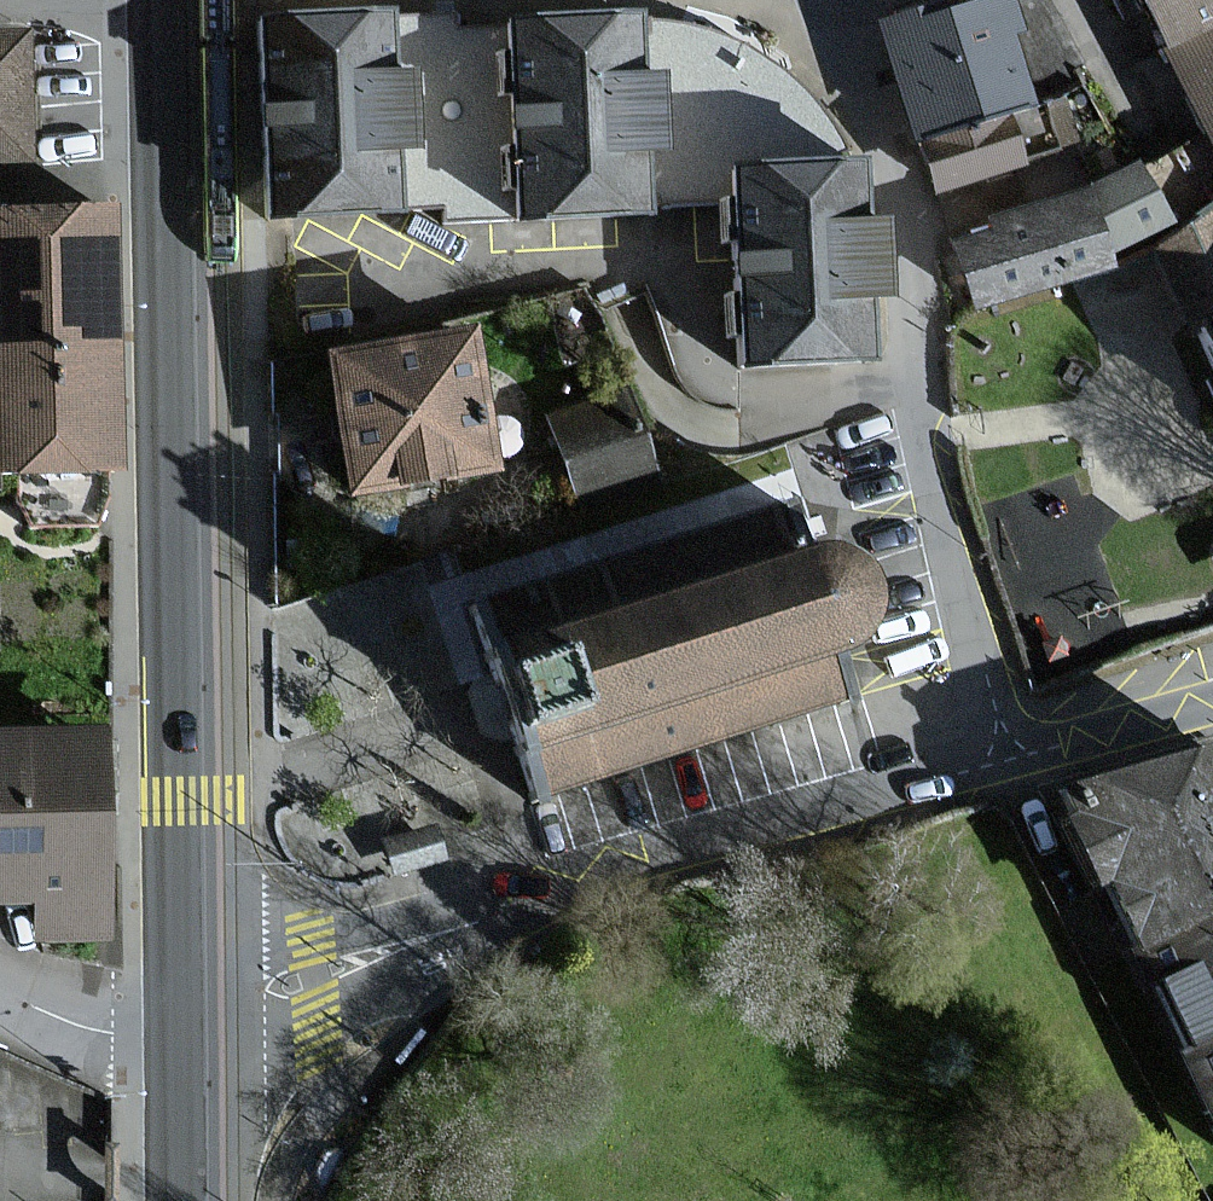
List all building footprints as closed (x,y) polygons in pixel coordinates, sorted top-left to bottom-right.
[(901,118),(910,145),(997,116),(1027,106),(1003,36),(1011,33),(1000,0),(995,0),(918,26),(914,13),(900,18),(871,28),(901,118)] [(1196,137),(1212,168),(1212,0),(1121,0),(1179,106),(1196,137)] [(859,235),(856,169),(832,130),(810,99),(783,75),(753,58),(719,42),(689,31),(661,25),(638,23),(448,32),(448,19),(249,29),(254,132),(260,238),(392,232),(391,218),(509,212),(509,227),(629,225),(630,209),(721,206),(725,287),(730,375),(863,369),(860,303),(878,302),(875,234),(859,235)] [(0,40),(0,170),(24,170),(21,39),(0,40)] [(1016,166),(997,116),(910,145),(926,195),(1016,166)] [(949,249),(969,308),(1067,288),(1108,272),(1102,257),(1163,226),(1130,168),(1079,196),(984,223),(988,237),(949,249)] [(1212,284),(1212,202),(1185,218),(1212,284)] [(101,213),(0,215),(0,476),(106,474),(105,425),(101,213)] [(1194,342),(1212,387),(1212,334),(1194,342)] [(491,481),(465,338),(315,364),(341,508),(491,481)] [(624,396),(544,422),(572,511),(652,485),(624,396)] [(803,567),(787,571),(484,668),(531,812),(846,710),(833,670),(852,661),(866,644),(872,618),(868,595),(858,579),(842,567),(823,565),(803,567)] [(97,738),(0,741),(0,910),(26,909),(27,944),(102,942),(97,738)] [(1055,796),(1141,994),(1137,996),(1170,1070),(1183,1064),(1212,1133),(1212,759),(1055,796)] [(428,823),(376,838),(387,876),(439,862),(428,823)]
